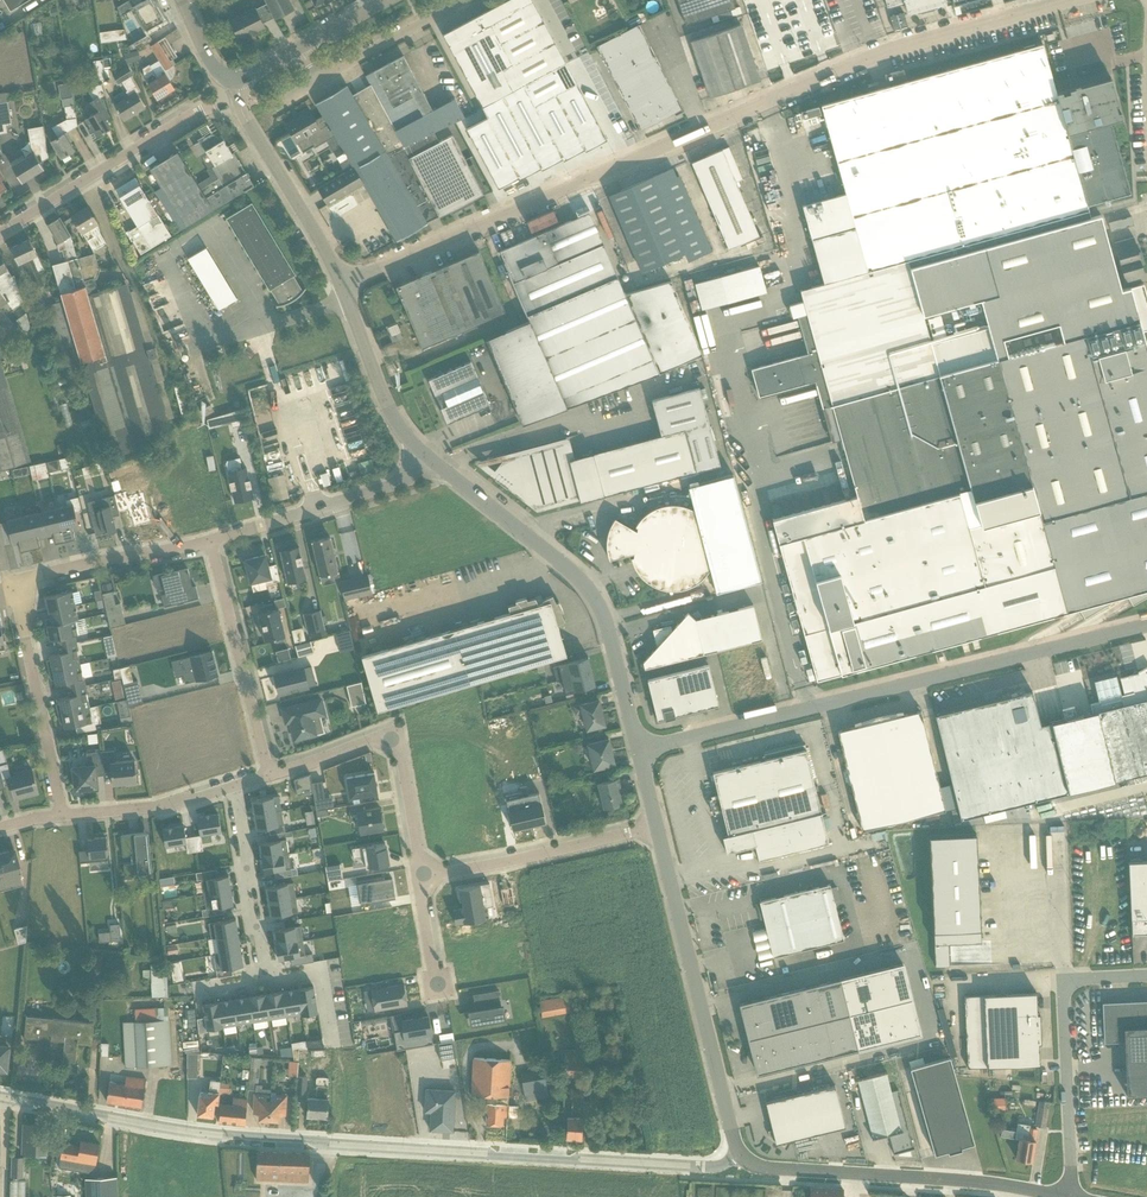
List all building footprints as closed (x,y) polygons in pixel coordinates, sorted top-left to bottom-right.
[(10,11),(28,0),(3,0),(10,11)] [(149,35),(170,23),(156,0),(144,0),(142,1),(142,0),(130,0),(117,7),(120,16),(133,8),(149,35)] [(267,4),(261,6),(268,20),(274,17),(274,19),(294,9),(289,0),(265,0),(267,4)] [(442,34),(482,108),(514,91),(502,70),(513,64),(502,44),(543,21),(532,0),(505,0),(454,28),(442,34)] [(686,25),(716,14),(718,21),(732,16),(730,9),(735,8),(732,0),(677,0),(686,25)] [(768,68),(826,52),(812,0),(748,0),(768,68)] [(876,31),(867,0),(825,0),(833,28),(821,32),(825,45),(830,43),(827,33),(833,32),(836,43),(876,31)] [(886,6),(886,7),(888,7),(890,6),(889,5),(902,1),(902,3),(905,2),(908,13),(920,10),(921,12),(933,8),(933,6),(945,3),(944,0),(884,0),(886,6)] [(268,20),(261,6),(255,9),(230,21),(239,39),(247,35),(248,38),(258,33),(256,30),(264,27),(262,23),(268,20)] [(891,16),(889,17),(893,30),(895,30),(907,26),(903,13),(891,16)] [(543,21),(502,44),(513,64),(555,42),(543,21)] [(644,27),(655,54),(666,49),(655,22),(644,27)] [(596,46),(635,120),(640,131),(682,109),(638,24),(631,29),(596,46)] [(691,41),(710,96),(710,97),(759,80),(740,24),(691,41)] [(98,31),(99,41),(125,39),(124,28),(98,31)] [(148,83),(148,84),(157,99),(174,88),(169,80),(172,78),(173,76),(174,71),(174,68),(173,65),(170,61),(177,56),(165,37),(150,46),(164,70),(161,72),(162,74),(157,78),(149,64),(142,68),(144,76),(148,83)] [(513,64),(502,70),(514,91),(524,86),(566,63),(555,42),(513,64)] [(1142,331),(1142,330),(1139,320),(1063,340),(1008,356),(985,362),(982,353),(993,349),(988,327),(930,343),(923,315),(908,261),(1088,210),(1089,210),(1087,205),(1087,203),(1128,192),(1109,122),(1111,121),(1122,118),(1111,77),(1080,86),(1078,84),(1074,86),(1074,87),(1056,92),(1042,44),(907,82),(821,105),(846,194),(802,205),(809,229),(824,283),(800,290),(803,301),(792,304),(789,305),(793,317),(796,317),(797,316),(807,350),(808,353),(815,381),(816,385),(822,408),(828,430),(829,432),(831,441),(841,438),(857,495),(850,497),(771,518),(778,542),(800,620),(807,646),(809,654),(817,680),(1067,611),(1078,608),(1084,618),(1110,602),(1110,600),(1126,595),(1132,605),(1146,596),(1146,348),(1142,331)] [(137,51),(131,52),(133,61),(140,59),(137,51)] [(133,61),(131,52),(124,55),(126,63),(133,61)] [(370,85),(352,95),(393,150),(433,132),(464,117),(455,99),(432,110),(403,56),(365,76),(370,85)] [(566,63),(524,86),(534,105),(577,83),(566,63)] [(129,97),(115,105),(117,109),(116,109),(118,112),(119,111),(124,120),(144,108),(135,93),(139,91),(130,77),(133,75),(128,67),(114,75),(119,83),(122,82),(128,92),(127,93),(129,97)] [(905,77),(903,70),(884,75),(886,82),(905,77)] [(487,117),(466,128),(498,188),(509,182),(504,171),(513,166),(514,168),(524,162),(530,173),(540,167),(541,167),(542,169),(553,163),(547,152),(557,147),(558,149),(568,144),(574,154),(584,148),(585,150),(597,144),(591,133),(600,129),(606,139),(607,139),(577,83),(534,105),(524,86),(482,108),(487,117)] [(316,104),(323,116),(335,136),(326,141),(346,174),(318,190),(327,205),(363,184),(397,241),(427,223),(426,221),(430,220),(393,150),(352,95),(347,86),(316,104)] [(72,98),(63,100),(66,119),(66,120),(76,118),(72,98)] [(91,128),(88,130),(93,139),(110,128),(105,120),(110,117),(98,98),(90,102),(97,113),(86,119),(91,128)] [(12,125),(8,102),(0,103),(0,127),(12,125)] [(803,119),(821,114),(819,107),(801,112),(803,119)] [(288,130),(289,131),(289,132),(290,132),(296,142),(297,142),(303,152),(313,146),(314,147),(326,141),(335,136),(323,116),(315,120),(308,109),(299,114),(301,117),(286,125),(289,129),(288,130)] [(58,137),(51,141),(55,148),(61,158),(74,150),(69,142),(72,140),(67,132),(77,126),(76,118),(66,120),(66,119),(59,123),(52,128),(58,137)] [(433,132),(393,150),(430,220),(438,216),(439,217),(483,194),(452,135),(439,142),(433,132)] [(198,142),(193,145),(209,170),(212,168),(213,169),(235,155),(233,152),(232,153),(227,145),(226,146),(225,143),(225,142),(220,133),(216,135),(218,138),(217,137),(216,136),(214,135),(212,134),(211,134),(209,135),(204,138),(203,136),(197,140),(198,142)] [(17,158),(10,163),(21,182),(44,169),(40,162),(41,162),(48,157),(45,136),(29,139),(32,154),(19,162),(17,158)] [(728,147),(691,163),(728,249),(759,236),(736,182),(742,179),(728,147)] [(207,185),(199,191),(175,153),(151,168),(163,187),(154,192),(179,231),(220,206),(207,185)] [(218,178),(207,185),(220,206),(254,186),(249,178),(250,177),(246,172),(235,155),(213,169),(218,178)] [(671,169),(609,195),(614,206),(642,272),(684,253),(687,261),(710,252),(680,177),(675,179),(671,169)] [(132,241),(138,251),(140,254),(171,235),(141,187),(135,177),(115,190),(137,226),(128,231),(133,240),(132,241)] [(252,202),(234,213),(226,218),(269,290),(270,289),(279,305),(276,305),(276,306),(283,305),(290,302),(296,299),(301,294),(306,288),(305,287),(303,291),(293,275),(295,274),(252,202)] [(93,250),(106,243),(100,233),(97,223),(87,206),(72,216),(82,232),(93,250)] [(1139,319),(1139,320),(1142,330),(1146,329),(1146,298),(1143,283),(1131,286),(1121,289),(1100,215),(1091,217),(1089,210),(1088,210),(908,261),(923,315),(980,299),(988,327),(993,349),(982,353),(985,362),(1008,356),(1003,339),(1058,323),(1063,340),(1139,319)] [(625,292),(591,212),(545,231),(609,379),(653,360),(658,372),(702,354),(671,281),(625,292)] [(1109,223),(1111,231),(1134,225),(1131,217),(1109,223)] [(52,265),(55,276),(61,293),(86,286),(85,282),(77,259),(70,236),(59,218),(47,225),(58,242),(57,243),(59,251),(62,250),(65,261),(52,265)] [(173,223),(167,226),(172,235),(178,231),(173,223)] [(609,379),(545,231),(500,251),(530,321),(485,340),(521,424),(659,374),(658,372),(653,360),(609,379)] [(304,236),(298,239),(304,250),(310,247),(304,236)] [(1114,243),(1120,264),(1142,258),(1141,252),(1138,253),(1133,237),(1114,243)] [(10,248),(15,259),(18,264),(24,261),(37,289),(44,286),(38,270),(43,268),(29,239),(10,248)] [(220,310),(238,299),(206,247),(188,258),(220,310)] [(479,251),(418,277),(396,287),(422,348),(505,312),(479,251)] [(94,254),(77,259),(85,282),(94,279),(96,278),(99,271),(94,254)] [(12,309),(22,301),(14,276),(12,277),(0,257),(0,293),(12,309)] [(1142,258),(1120,264),(1126,285),(1145,280),(1141,264),(1144,263),(1142,258)] [(758,265),(691,280),(697,308),(765,292),(758,265)] [(86,286),(61,293),(63,301),(48,305),(66,366),(81,362),(109,457),(142,447),(171,432),(168,418),(173,417),(163,380),(164,379),(139,301),(138,302),(132,288),(129,289),(128,284),(98,292),(94,279),(85,282),(86,286)] [(31,325),(42,322),(34,296),(22,299),(24,306),(25,306),(31,325)] [(940,316),(927,319),(933,339),(945,335),(940,316)] [(396,322),(387,326),(393,340),(401,336),(396,322)] [(807,354),(797,356),(751,369),(759,396),(805,384),(815,381),(808,353),(807,353),(807,354)] [(489,405),(471,361),(428,379),(435,395),(441,392),(447,405),(440,408),(447,423),(489,405)] [(9,391),(1,363),(0,364),(0,394),(9,391)] [(661,436),(570,460),(566,443),(511,457),(498,475),(538,506),(579,495),(580,502),(720,465),(699,388),(651,401),(661,436)] [(30,461),(9,391),(0,394),(0,470),(30,461)] [(210,404),(200,410),(203,416),(213,411),(210,404)] [(61,470),(71,467),(69,457),(58,459),(61,470)] [(228,473),(242,470),(240,463),(241,463),(240,458),(228,461),(228,463),(226,463),(228,473)] [(108,469),(106,461),(99,463),(101,470),(107,469),(108,469)] [(46,463),(30,467),(32,475),(47,471),(46,463)] [(29,474),(27,466),(12,470),(14,477),(29,474)] [(227,473),(235,503),(254,499),(247,468),(242,470),(228,473),(227,473)] [(323,486),(330,484),(327,472),(320,474),(323,486)] [(273,502),(289,498),(283,475),(268,479),(273,502)] [(119,515),(114,495),(87,502),(95,536),(116,530),(112,517),(119,515)] [(78,497),(65,500),(67,507),(73,505),(75,513),(81,511),(78,497)] [(607,553),(609,560),(634,553),(633,557),(631,557),(633,564),(636,569),(640,575),(644,579),(650,583),(655,586),(661,589),(668,590),(674,590),(681,589),(687,588),(696,583),(703,577),(708,571),(711,565),(731,577),(734,572),(736,568),(737,563),(738,558),(739,552),(739,547),(738,542),(737,537),(736,535),(715,540),(714,537),(713,532),(711,528),(708,523),(705,519),(701,516),(697,512),(693,510),(688,507),(684,506),(679,505),(674,504),(669,505),(664,505),(659,507),(654,509),(650,511),(646,514),(642,517),(639,521),(636,525),(634,529),(615,518),(611,525),(608,531),(607,538),(606,546),(607,553)] [(57,509),(65,541),(74,539),(72,527),(78,526),(78,529),(79,529),(75,513),(73,505),(67,507),(57,509)] [(22,517),(30,549),(40,547),(38,539),(53,535),(55,543),(65,541),(57,509),(22,517)] [(20,551),(30,549),(22,517),(6,521),(12,545),(13,545),(12,541),(18,540),(20,551)] [(320,576),(338,572),(337,570),(330,537),(312,541),(320,576)] [(288,583),(307,579),(299,547),(291,549),(291,550),(281,553),(288,583)] [(266,585),(279,581),(276,564),(268,566),(265,555),(244,560),(250,583),(264,580),(266,585)] [(161,596),(164,607),(177,604),(177,605),(184,603),(184,602),(199,598),(196,587),(190,588),(187,580),(190,579),(187,569),(167,574),(167,572),(152,576),(156,588),(164,586),(166,594),(161,596)] [(368,575),(340,581),(344,600),(372,593),(368,575)] [(110,583),(102,585),(104,591),(112,589),(110,583)] [(270,587),(270,596),(278,595),(278,587),(270,587)] [(103,599),(102,595),(101,590),(94,592),(96,601),(103,599)] [(48,611),(75,605),(72,591),(45,597),(48,611)] [(113,592),(102,595),(103,599),(110,628),(113,627),(125,624),(120,604),(116,605),(113,592)] [(510,613),(441,633),(361,657),(377,711),(457,688),(566,656),(557,624),(565,621),(562,616),(561,616),(560,614),(563,612),(558,602),(555,603),(553,601),(555,600),(552,595),(542,600),(540,596),(535,599),(535,598),(530,599),(530,601),(527,602),(526,598),(515,601),(516,605),(514,606),(513,604),(508,606),(510,613)] [(47,626),(75,620),(78,619),(75,605),(48,611),(50,618),(46,619),(47,626)] [(653,651),(643,662),(644,668),(762,639),(753,605),(695,620),(688,613),(671,631),(670,626),(653,630),(658,651),(654,652),(653,651)] [(265,641),(285,636),(278,609),(258,614),(265,641)] [(303,614),(307,634),(325,630),(320,610),(303,614)] [(58,646),(77,643),(75,636),(78,635),(75,620),(47,626),(43,627),(45,636),(49,636),(50,641),(57,639),(58,646)] [(294,643),(304,639),(302,628),(291,630),(294,643)] [(107,658),(116,656),(112,636),(103,637),(107,658)] [(311,641),(295,646),(298,657),(314,652),(311,641)] [(49,671),(80,664),(77,651),(79,651),(77,643),(58,646),(59,653),(49,655),(50,661),(47,661),(49,671)] [(290,659),(288,649),(275,652),(278,662),(290,659)] [(219,677),(213,652),(172,662),(176,677),(184,675),(186,684),(196,681),(196,683),(219,677)] [(562,680),(591,672),(588,657),(553,668),(556,681),(562,680)] [(67,689),(86,685),(84,677),(92,676),(89,662),(80,664),(49,671),(51,680),(54,679),(55,685),(66,683),(67,689)] [(708,665),(659,677),(647,680),(650,691),(651,691),(658,718),(664,717),(665,720),(675,717),(674,714),(704,707),(705,708),(718,705),(708,665)] [(278,697),(308,689),(305,676),(313,674),(311,667),(304,669),(303,667),(272,676),(278,697)] [(1064,719),(1051,722),(1040,725),(1032,691),(935,715),(962,819),(1081,790),(1146,773),(1146,667),(1138,672),(1138,673),(1120,678),(1124,694),(1121,695),(1117,675),(1093,681),(1099,702),(1090,704),(1092,712),(1076,716),(1074,707),(1062,709),(1064,719)] [(122,678),(119,668),(113,670),(114,679),(122,678)] [(595,686),(591,672),(562,680),(565,693),(595,686)] [(115,700),(124,698),(120,680),(111,682),(115,700)] [(351,707),(366,703),(361,682),(346,686),(351,707)] [(58,714),(89,707),(86,694),(88,694),(86,685),(67,689),(69,696),(58,699),(59,704),(56,705),(58,714)] [(120,718),(131,716),(127,699),(116,701),(120,718)] [(294,741),(325,734),(321,718),(327,716),(322,699),(282,709),(285,724),(291,723),(292,729),(294,741)] [(585,730),(605,725),(598,699),(580,704),(573,706),(575,715),(581,713),(585,730)] [(92,722),(89,707),(58,714),(60,723),(63,723),(65,728),(92,722)] [(837,731),(838,732),(862,830),(945,810),(920,711),(903,715),(903,713),(878,717),(854,725),(855,727),(837,731)] [(98,744),(97,734),(88,735),(89,745),(98,744)] [(586,743),(593,770),(616,765),(609,738),(586,743)] [(2,779),(9,777),(15,799),(38,792),(31,769),(14,774),(14,775),(11,776),(3,750),(0,750),(0,772),(2,779)] [(113,750),(101,751),(103,772),(111,771),(112,785),(125,784),(126,785),(137,784),(137,782),(138,782),(137,774),(136,775),(134,760),(115,762),(113,750)] [(758,860),(828,843),(805,750),(712,773),(718,797),(712,799),(715,813),(722,811),(728,835),(722,836),(726,853),(755,846),(758,860)] [(75,790),(97,788),(96,776),(104,775),(103,772),(101,751),(86,753),(87,766),(72,767),(73,776),(72,776),(73,782),(74,782),(74,785),(75,790)] [(374,772),(346,777),(349,798),(378,793),(374,772)] [(310,774),(294,779),(297,795),(313,793),(312,789),(311,783),(310,774)] [(597,784),(603,809),(622,804),(619,793),(619,794),(617,788),(620,787),(618,778),(597,784)] [(322,781),(311,783),(312,789),(313,793),(315,804),(316,811),(327,809),(325,798),(322,782),(322,781)] [(279,796),(252,800),(254,815),(281,810),(279,796)] [(351,821),(358,819),(360,832),(383,829),(380,807),(363,810),(362,803),(348,806),(351,821)] [(281,810),(254,815),(257,829),(268,827),(270,834),(284,832),(285,832),(284,825),(281,810)] [(312,811),(305,813),(307,825),(314,823),(312,811)] [(197,818),(200,836),(221,833),(218,814),(197,818)] [(183,825),(162,829),(165,848),(186,844),(183,825)] [(131,855),(132,864),(123,865),(124,876),(151,873),(148,833),(121,835),(123,856),(131,855)] [(1045,834),(1046,837),(1021,838),(1022,870),(1049,869),(1048,853),(1056,852),(1056,847),(1064,846),(1064,833),(1045,834)] [(980,929),(977,853),(976,834),(929,836),(930,855),(932,904),(933,931),(934,943),(935,967),(949,966),(949,964),(948,943),(981,941),(980,929)] [(109,870),(106,836),(95,838),(95,839),(87,839),(88,851),(79,851),(80,865),(89,864),(90,871),(109,870)] [(286,839),(259,843),(262,857),(261,857),(261,858),(288,854),(286,839)] [(385,843),(352,848),(353,859),(364,857),(366,868),(389,864),(387,848),(385,848),(385,843)] [(23,886),(20,875),(21,874),(15,849),(0,853),(0,892),(23,886)] [(288,854),(261,858),(264,872),(291,868),(288,854)] [(1146,933),(1146,861),(1128,862),(1132,934),(1146,933)] [(340,864),(325,866),(327,881),(343,879),(340,864)] [(231,874),(198,880),(204,912),(237,907),(231,874)] [(392,878),(357,884),(360,905),(383,901),(383,899),(394,897),(393,891),(394,891),(392,878)] [(293,882),(266,886),(268,901),(295,897),(293,882)] [(463,908),(453,910),(455,924),(485,919),(484,908),(482,898),(491,897),(489,883),(458,889),(460,901),(462,900),(463,908)] [(829,884),(771,898),(759,901),(773,956),(843,939),(829,884)] [(501,888),(504,906),(514,904),(511,886),(501,888)] [(295,897),(268,901),(271,916),(298,912),(295,897)] [(238,919),(207,924),(216,971),(246,965),(238,919)] [(26,942),(27,926),(14,929),(18,944),(26,942)] [(300,926),(273,930),(276,945),(303,940),(300,926)] [(276,946),(278,959),(303,955),(305,955),(305,954),(303,940),(276,945),(276,946)] [(304,962),(291,964),(291,965),(313,961),(312,953),(305,954),(305,955),(303,955),(304,962)] [(187,960),(173,961),(174,980),(188,979),(187,960)] [(167,963),(150,964),(151,998),(168,997),(167,963)] [(903,964),(841,979),(740,1004),(757,1073),(920,1033),(903,964)] [(130,980),(148,981),(148,974),(130,972),(130,980)] [(403,984),(371,990),(374,1011),(407,1005),(403,984)] [(264,994),(202,1005),(207,1030),(301,1014),(301,1016),(318,1013),(313,987),(267,994),(264,994)] [(470,1026),(505,1020),(503,1006),(500,1006),(498,990),(473,995),(475,1010),(468,1012),(470,1026)] [(1036,993),(983,995),(964,996),(966,1024),(967,1068),(978,1067),(987,1067),(1039,1064),(1039,1043),(1041,1043),(1039,1014),(1037,1014),(1036,993)] [(568,996),(539,1001),(542,1017),(571,1012),(568,996)] [(1102,1003),(1103,1033),(1104,1033),(1104,1042),(1124,1041),(1127,1096),(1146,1095),(1146,1001),(1102,1003)] [(125,1068),(172,1065),(169,1019),(168,1019),(168,1007),(134,1009),(135,1022),(122,1022),(125,1068)] [(402,1030),(394,1032),(397,1050),(433,1044),(428,1016),(401,1021),(402,1030)] [(93,1023),(26,1017),(24,1038),(38,1039),(36,1060),(49,1061),(50,1040),(64,1041),(63,1062),(75,1063),(77,1043),(91,1044),(93,1023)] [(6,1070),(10,1036),(0,1035),(0,1070),(6,1070)] [(454,1041),(437,1044),(440,1060),(456,1058),(454,1041)] [(198,1053),(187,1053),(187,1079),(198,1079),(198,1053)] [(223,1055),(212,1053),(209,1080),(210,1080),(208,1095),(200,1094),(197,1115),(212,1117),(214,1104),(218,1105),(223,1055)] [(259,1119),(268,1120),(270,1092),(271,1089),(262,1089),(262,1085),(258,1085),(260,1058),(251,1057),(248,1090),(255,1091),(255,1093),(253,1113),(259,1113),(259,1119)] [(974,1143),(950,1057),(910,1068),(934,1155),(948,1151),(948,1153),(962,1149),(961,1147),(974,1143)] [(486,1124),(502,1125),(503,1117),(516,1118),(517,1106),(508,1105),(509,1087),(510,1087),(510,1060),(473,1058),(471,1095),(487,1095),(486,1124)] [(297,1076),(298,1062),(289,1061),(288,1076),(297,1076)] [(550,1096),(544,1069),(521,1073),(525,1101),(550,1096)] [(886,1072),(858,1079),(873,1138),(872,1139),(889,1135),(894,1153),(893,1153),(893,1154),(898,1153),(898,1155),(911,1155),(910,1150),(914,1149),(914,1148),(913,1148),(912,1142),(898,1090),(891,1092),(886,1072)] [(142,1107),(146,1079),(126,1076),(125,1084),(109,1081),(106,1101),(142,1107)] [(305,1098),(307,1077),(298,1077),(297,1098),(305,1098)] [(308,1098),(307,1104),(307,1116),(327,1117),(328,1099),(329,1078),(317,1077),(316,1098),(308,1098)] [(835,1085),(777,1099),(766,1102),(773,1132),(770,1137),(770,1136),(769,1137),(785,1146),(785,1145),(787,1141),(845,1127),(835,1085)] [(429,1131),(453,1133),(455,1090),(425,1089),(423,1113),(430,1113),(429,1131)] [(575,1137),(581,1138),(582,1114),(583,1100),(584,1089),(573,1089),(573,1097),(572,1097),(571,1116),(567,1115),(566,1137),(567,1137),(568,1139),(574,1139),(575,1137)] [(270,1092),(268,1120),(278,1120),(279,1114),(285,1115),(286,1095),(276,1094),(276,1093),(270,1092)] [(219,1122),(245,1125),(247,1099),(233,1097),(232,1104),(220,1103),(219,1122)] [(583,1100),(582,1114),(592,1114),(592,1101),(583,1100)] [(1045,1128),(1049,1102),(1039,1101),(1035,1126),(1045,1128)] [(46,1156),(46,1154),(47,1125),(23,1124),(22,1153),(36,1154),(36,1156),(37,1157),(45,1157),(46,1156)] [(1021,1127),(1018,1147),(1016,1158),(1032,1161),(1037,1129),(1021,1127)] [(606,1128),(598,1132),(601,1138),(610,1134),(606,1128)] [(60,1159),(58,1167),(94,1174),(96,1164),(99,1144),(80,1141),(79,1146),(63,1143),(60,1159)] [(308,1181),(309,1165),(309,1153),(257,1151),(256,1163),(256,1179),(273,1180),(273,1179),(308,1181)] [(23,1158),(13,1157),(12,1176),(22,1177),(23,1158)] [(85,1178),(86,1196),(117,1196),(116,1176),(85,1178)] [(9,1196),(25,1196),(25,1180),(10,1180),(9,1196)] [(810,1196),(826,1196),(827,1188),(811,1187),(810,1196)] [(826,1196),(842,1196),(842,1188),(827,1188),(826,1196)]
